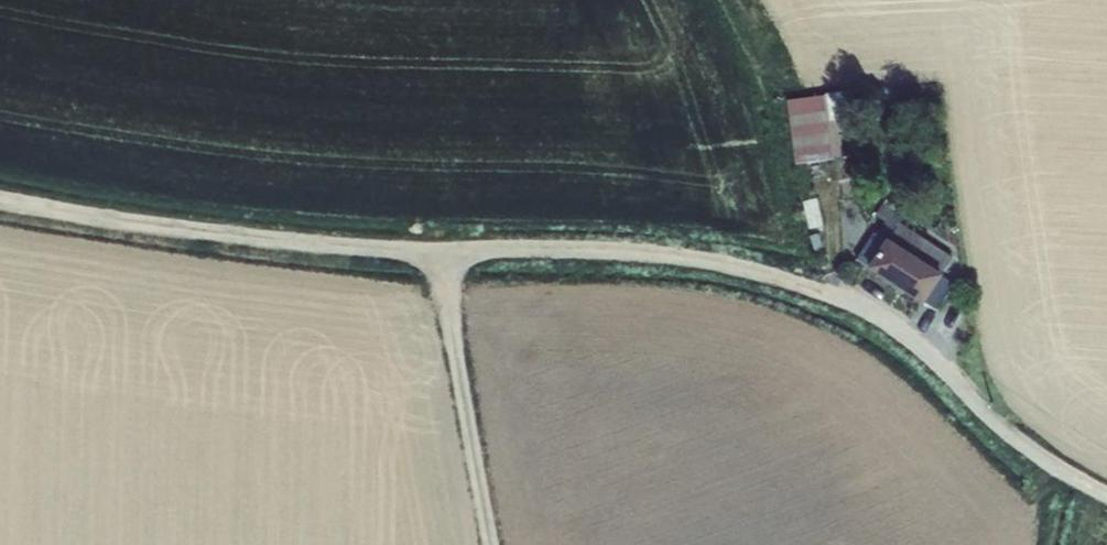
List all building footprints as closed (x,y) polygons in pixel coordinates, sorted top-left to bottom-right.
[(849,91),(786,100),(794,165),(841,158),(836,120),(853,117),(849,91)] [(874,232),(856,260),(869,268),(923,303),(923,302),(937,311),(955,285),(941,276),(952,257),(901,224),(902,221),(892,213),(897,206),(887,199),(875,216),(884,223),(877,234),(874,232)]
